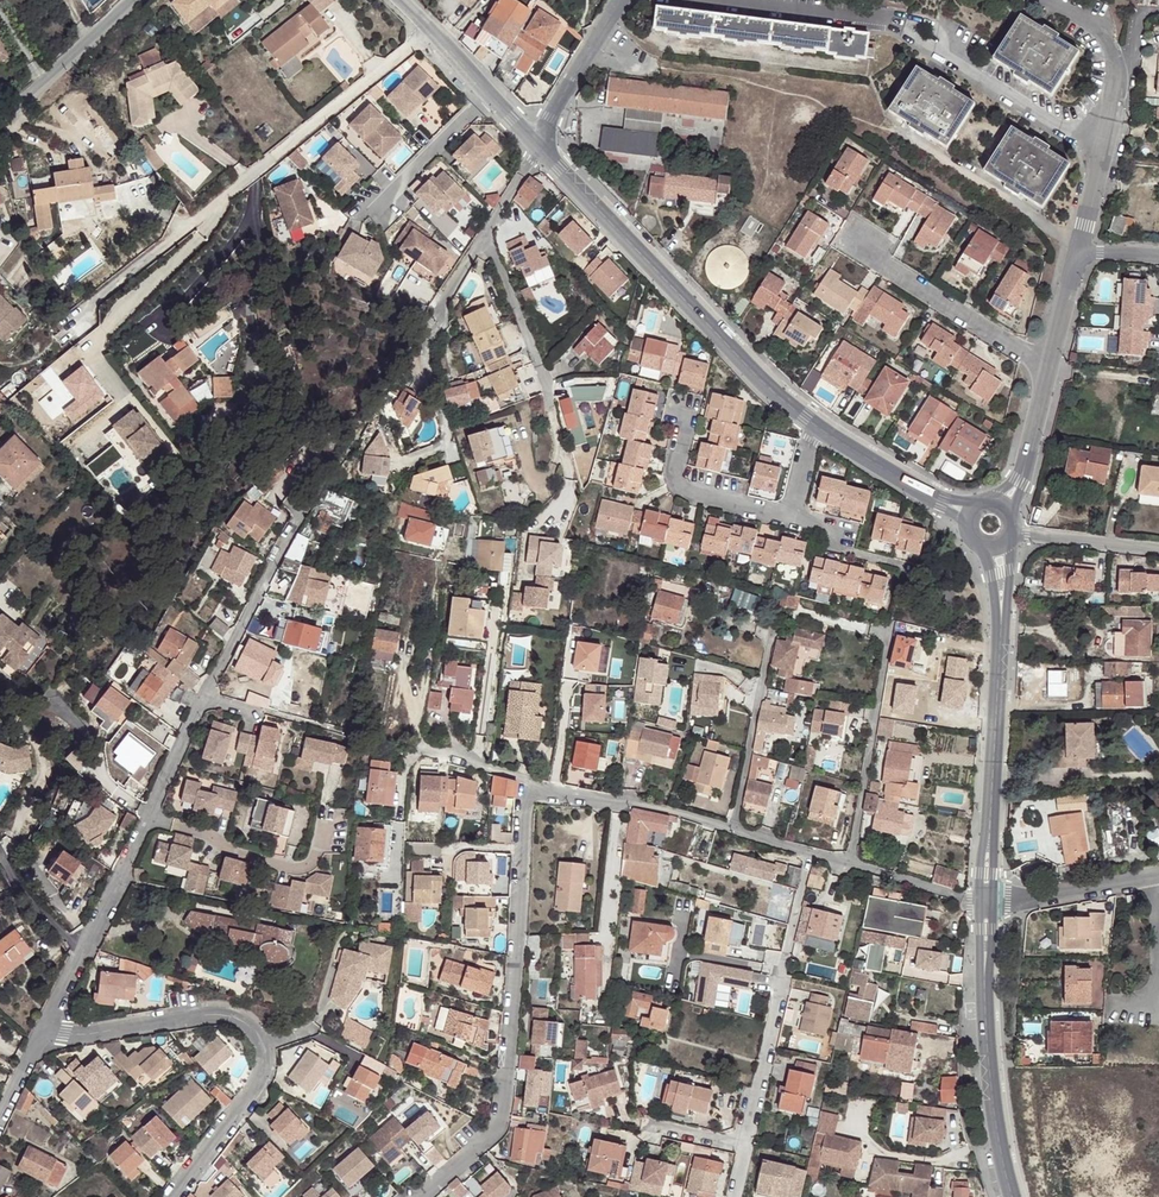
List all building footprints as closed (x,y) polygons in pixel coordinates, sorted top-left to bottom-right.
[(174,5),(190,24),(213,5),(218,11),(232,0),(179,0),(174,5)] [(218,11),(213,5),(190,24),(197,33),(221,15),(223,18),(241,4),(238,0),(232,0),(218,11)] [(311,7),(260,47),(279,70),(294,58),(307,48),(302,42),(313,33),(317,38),(328,28),(319,17),(334,5),(330,0),(305,0),(311,7)] [(462,1),(470,8),(478,0),(463,0),(462,1)] [(530,12),(525,9),(512,0),(500,0),(497,4),(495,3),(488,15),(490,16),(480,34),(477,32),(483,23),(477,19),(474,24),(472,23),(464,35),(502,59),(520,29),(524,22),(528,15),(530,12)] [(521,29),(546,45),(546,44),(559,24),(549,18),(555,12),(547,5),(542,0),(537,0),(535,4),(533,8),(528,15),(524,22),(521,29)] [(530,1),(525,9),(530,12),(533,8),(535,4),(530,1)] [(845,32),(658,8),(655,30),(666,31),(679,33),(679,37),(689,38),(689,34),(703,36),(723,38),(737,40),(736,44),(746,45),(747,41),(760,43),(780,46),(794,47),(793,51),(803,52),(804,49),(817,50),(830,52),(830,54),(836,55),(836,58),(857,61),(858,58),(866,59),(866,58),(867,49),(869,35),(854,33),(854,30),(846,29),(845,32)] [(1021,16),(993,59),(1015,74),(1013,76),(1028,85),(1030,83),(1051,97),(1079,52),(1057,39),(1059,36),(1045,27),(1043,30),(1021,16)] [(566,29),(559,24),(546,44),(553,48),(566,29)] [(502,59),(498,66),(510,73),(513,68),(526,75),(546,45),(521,29),(520,29),(502,59)] [(9,59),(0,33),(0,63),(9,59)] [(175,79),(191,100),(204,89),(181,58),(170,63),(161,46),(144,54),(150,67),(148,68),(150,72),(130,81),(136,124),(153,122),(152,116),(149,96),(142,97),(141,86),(145,84),(149,92),(175,79)] [(876,50),(867,49),(866,58),(874,59),(876,50)] [(305,71),(294,58),(279,70),(289,83),(305,71)] [(409,115),(423,101),(419,98),(436,81),(419,65),(389,96),(409,115)] [(917,67),(889,112),(911,125),(909,128),(923,137),(925,135),(947,148),(975,105),(953,90),(955,88),(941,79),(939,81),(917,67)] [(663,112),(726,120),(730,93),(609,78),(606,105),(627,107),(663,112)] [(186,104),(191,100),(175,79),(149,92),(145,84),(141,86),(142,97),(149,96),(152,116),(159,116),(156,96),(173,87),(186,104)] [(419,98),(423,101),(424,103),(441,86),(436,81),(419,98)] [(359,132),(371,144),(374,141),(383,151),(401,133),(372,104),(353,123),(361,131),(359,132)] [(627,107),(624,131),(660,135),(663,112),(627,107)] [(351,124),(359,132),(361,131),(353,123),(351,124)] [(1012,127),(984,171),(1006,185),(1004,188),(1018,197),(1020,194),(1042,209),(1070,164),(1048,151),(1050,148),(1035,139),(1034,141),(1012,127)] [(624,131),(603,129),(601,149),(658,156),(660,135),(624,131)] [(454,152),(467,164),(487,144),(493,151),(495,152),(502,145),(487,130),(480,137),(475,131),(454,152)] [(374,141),(371,144),(383,156),(404,136),(401,133),(383,151),(374,141)] [(148,136),(141,143),(148,151),(161,168),(169,163),(148,136)] [(340,141),(324,157),(345,177),(338,184),(336,186),(344,194),(362,176),(355,169),(361,163),(340,141)] [(487,144),(467,164),(473,171),(493,151),(487,144)] [(24,160),(21,148),(10,151),(10,155),(16,154),(18,161),(24,160)] [(848,148),(825,184),(837,192),(839,190),(846,195),(868,161),(848,148)] [(115,158),(125,172),(139,163),(129,149),(115,158)] [(297,151),(290,157),(303,170),(310,163),(297,151)] [(345,177),(324,157),(317,164),(338,184),(345,177)] [(9,164),(12,177),(24,176),(21,162),(9,164)] [(92,208),(113,204),(110,190),(91,192),(87,173),(81,174),(80,164),(65,166),(66,176),(51,178),(52,192),(30,197),(36,235),(51,233),(47,209),(91,201),(92,208)] [(450,199),(452,202),(465,189),(446,170),(439,177),(434,182),(431,179),(418,192),(437,211),(450,199)] [(651,177),(649,197),(663,199),(663,197),(664,192),(686,195),(685,200),(716,204),(718,193),(729,194),(732,177),(720,176),(719,181),(655,172),(655,177),(651,177)] [(889,173),(876,192),(887,200),(904,210),(907,206),(917,213),(926,197),(889,173)] [(530,178),(514,199),(527,209),(543,188),(530,178)] [(302,181),(278,189),(292,231),(316,223),(315,220),(309,202),(302,181)] [(465,189),(452,202),(461,210),(474,197),(465,189)] [(871,199),(883,207),(887,200),(876,192),(871,199)] [(811,198),(805,195),(801,201),(807,205),(811,198)] [(928,220),(917,237),(927,243),(937,249),(956,217),(937,206),(938,203),(927,197),(917,213),(928,220)] [(309,202),(315,220),(319,219),(313,201),(309,202)] [(808,211),(786,247),(805,259),(811,249),(819,236),(822,238),(830,225),(808,211)] [(1114,214),(1110,228),(1114,233),(1122,235),(1123,232),(1125,224),(1127,218),(1114,214)] [(545,218),(537,227),(542,233),(544,235),(553,227),(545,218)] [(421,227),(411,220),(398,238),(405,242),(401,247),(438,272),(451,253),(428,237),(419,230),(421,227)] [(361,223),(341,243),(356,257),(359,254),(373,268),(385,256),(383,240),(377,234),(375,236),(361,223)] [(431,233),(421,227),(419,230),(428,237),(431,233)] [(978,230),(958,263),(969,270),(978,276),(990,257),(1000,263),(1009,249),(978,230)] [(814,251),(822,238),(819,236),(811,249),(814,251)] [(506,244),(517,270),(521,268),(526,279),(536,275),(535,273),(550,267),(546,257),(542,258),(540,254),(537,246),(530,249),(524,237),(506,244)] [(927,243),(917,237),(913,243),(924,249),(927,243)] [(706,272),(707,276),(709,280),(712,284),(716,286),(720,288),(725,289),(729,289),(733,288),(738,287),(741,284),(745,281),(747,278),(749,273),(750,269),(750,264),(749,260),(747,256),(744,252),(741,249),(737,247),(733,246),(728,245),(724,245),(719,247),(715,249),(712,251),(709,255),(707,259),(706,263),(705,268),(706,272)] [(359,254),(356,257),(370,271),(373,268),(359,254)] [(1017,258),(1012,266),(1029,275),(1033,268),(1017,258)] [(958,263),(954,270),(966,277),(969,270),(958,263)] [(1012,266),(990,304),(1003,312),(1008,305),(1016,309),(1022,298),(1020,297),(1026,287),(1023,285),(1029,275),(1012,266)] [(831,268),(828,273),(838,280),(841,276),(831,268)] [(828,273),(813,295),(844,315),(848,308),(854,311),(851,316),(853,318),(870,292),(862,287),(858,293),(838,280),(828,273)] [(769,274),(754,297),(767,305),(775,310),(782,299),(778,297),(781,292),(786,284),(769,274)] [(1123,305),(1153,307),(1153,297),(1150,297),(1145,297),(1146,289),(1146,281),(1125,280),(1123,305)] [(853,318),(852,320),(863,326),(870,314),(886,324),(899,333),(909,316),(901,311),(897,308),(900,303),(873,287),(870,292),(853,318)] [(1020,297),(1022,298),(1028,289),(1026,287),(1020,297)] [(536,303),(529,288),(521,291),(527,306),(536,303)] [(785,301),(786,302),(789,296),(781,292),(778,297),(782,299),(785,301)] [(454,297),(447,308),(448,317),(459,300),(454,297)] [(464,317),(472,336),(494,327),(485,307),(488,306),(484,297),(471,304),(469,307),(471,313),(464,317)] [(763,310),(767,305),(754,297),(751,303),(763,310)] [(0,299),(0,335),(6,341),(25,323),(13,310),(12,312),(0,299)] [(785,301),(782,299),(775,310),(778,312),(785,301)] [(772,322),(779,327),(792,306),(786,302),(785,301),(778,312),(772,322)] [(779,327),(774,334),(781,339),(784,335),(804,348),(812,336),(816,340),(823,329),(798,313),(800,310),(792,305),(792,306),(779,327)] [(1003,312),(1012,317),(1016,309),(1008,305),(1003,312)] [(1123,305),(1121,330),(1143,331),(1143,324),(1144,316),(1148,316),(1152,316),(1153,307),(1123,305)] [(933,323),(921,342),(938,352),(936,355),(948,363),(958,370),(959,369),(968,354),(969,353),(953,343),(948,339),(951,335),(933,323)] [(598,324),(574,350),(580,356),(585,351),(600,365),(615,349),(613,347),(617,342),(598,324)] [(895,339),(899,333),(886,324),(882,330),(895,339)] [(472,336),(486,367),(488,366),(505,358),(507,357),(494,327),(472,336)] [(378,342),(380,330),(370,328),(368,340),(378,342)] [(1121,330),(1119,355),(1141,357),(1141,349),(1142,341),(1146,341),(1150,341),(1151,332),(1143,331),(1121,330)] [(201,357),(195,349),(184,336),(139,370),(157,392),(166,385),(172,381),(177,387),(171,391),(161,399),(178,422),(189,414),(182,405),(195,396),(205,395),(234,393),(234,373),(191,375),(184,381),(179,374),(186,369),(201,357)] [(646,342),(633,339),(628,354),(640,356),(643,357),(646,342)] [(641,363),(640,367),(681,376),(685,359),(686,354),(678,352),(679,347),(647,339),(646,342),(643,357),(641,363)] [(843,341),(823,373),(836,381),(837,378),(848,385),(858,391),(866,378),(876,362),(843,341)] [(640,356),(628,354),(627,360),(638,362),(640,356)] [(968,354),(959,369),(968,375),(964,383),(972,388),(971,390),(982,398),(989,387),(995,391),(1001,382),(994,377),(988,374),(991,368),(968,354)] [(944,369),(948,363),(936,355),(932,362),(944,369)] [(507,357),(505,358),(509,368),(513,366),(509,356),(507,357)] [(488,376),(497,396),(518,387),(517,384),(513,377),(509,368),(505,358),(488,366),(491,374),(488,376)] [(681,376),(679,383),(703,389),(709,365),(685,359),(681,376)] [(991,368),(988,374),(994,377),(997,372),(991,368)] [(191,375),(186,369),(179,374),(184,381),(191,375)] [(876,385),(867,399),(890,413),(909,383),(886,369),(876,385)] [(285,374),(282,373),(277,378),(281,382),(286,378),(285,374)] [(837,378),(836,381),(823,373),(821,377),(845,391),(847,387),(848,385),(837,378)] [(912,383),(919,388),(921,385),(925,380),(925,379),(919,376),(918,377),(914,374),(910,379),(913,381),(912,383)] [(480,379),(484,389),(491,386),(486,376),(480,379)] [(47,395),(41,388),(50,380),(48,378),(36,388),(44,398),(47,395)] [(858,391),(857,392),(867,399),(876,385),(866,378),(858,391)] [(449,383),(450,389),(465,386),(464,384),(463,379),(449,383)] [(526,382),(529,388),(535,385),(532,379),(526,382)] [(929,390),(932,385),(925,380),(921,385),(929,390)] [(172,381),(166,385),(171,391),(177,387),(172,381)] [(444,391),(448,406),(469,401),(480,397),(475,381),(464,384),(465,386),(450,389),(444,391)] [(396,400),(392,406),(401,424),(408,429),(418,411),(415,409),(419,402),(417,395),(405,387),(396,400)] [(989,401),(995,391),(989,387),(982,398),(989,401)] [(919,389),(915,395),(920,398),(924,392),(919,389)] [(635,390),(629,415),(650,419),(653,420),(659,395),(635,390)] [(710,393),(704,417),(708,418),(714,394),(710,393)] [(714,394),(708,418),(731,424),(737,400),(714,394)] [(206,401),(205,395),(195,396),(182,405),(189,414),(206,401)] [(383,401),(392,406),(396,400),(386,395),(383,401)] [(11,408),(0,396),(0,418),(11,408)] [(560,402),(567,430),(585,425),(577,397),(560,402)] [(931,397),(909,431),(919,437),(921,434),(932,440),(942,425),(950,430),(957,419),(959,414),(931,397)] [(479,400),(484,416),(496,411),(493,402),(488,404),(486,398),(479,400)] [(867,399),(865,402),(888,416),(890,413),(867,399)] [(737,400),(731,424),(739,426),(745,401),(737,400)] [(133,421),(142,414),(140,412),(119,428),(124,434),(136,425),(133,421)] [(157,439),(158,437),(142,414),(133,421),(136,425),(124,434),(157,478),(176,464),(170,456),(172,454),(164,445),(162,446),(157,439)] [(626,414),(620,438),(629,440),(644,444),(650,419),(629,415),(626,414)] [(950,430),(940,447),(948,453),(949,451),(951,447),(967,457),(966,459),(975,465),(982,453),(978,450),(987,437),(957,419),(950,430)] [(713,420),(708,444),(733,450),(738,426),(713,420)] [(983,425),(989,429),(993,424),(986,420),(983,425)] [(467,436),(475,464),(487,461),(486,457),(491,456),(492,461),(507,457),(507,461),(515,459),(505,425),(467,436)] [(921,434),(919,437),(909,431),(907,434),(928,448),(932,440),(921,434)] [(0,445),(0,475),(14,489),(41,463),(11,433),(0,445)] [(364,456),(362,474),(388,477),(390,458),(380,433),(364,456)] [(978,450),(982,453),(990,439),(987,437),(978,450)] [(629,440),(623,465),(645,470),(647,471),(653,446),(644,444),(629,440)] [(702,443),(696,468),(720,473),(726,449),(708,444),(702,443)] [(117,445),(90,466),(102,481),(129,461),(117,445)] [(951,447),(949,451),(965,460),(966,459),(967,457),(951,447)] [(1112,450),(1091,447),(1090,453),(1071,450),(1066,476),(1076,478),(1077,474),(1084,475),(1093,476),(1092,482),(1105,485),(1112,450)] [(568,451),(572,462),(581,458),(577,448),(568,451)] [(726,449),(721,470),(728,471),(733,450),(726,449)] [(272,470),(264,476),(254,469),(241,486),(257,497),(262,489),(266,493),(281,478),(279,476),(287,469),(280,463),(272,470)] [(752,481),(751,487),(775,493),(781,469),(757,463),(752,481)] [(619,464),(613,488),(639,495),(645,470),(623,465),(619,464)] [(414,475),(410,489),(444,499),(448,485),(451,486),(452,483),(447,466),(414,475)] [(493,468),(497,483),(503,481),(499,467),(493,468)] [(1142,467),(1139,494),(1158,497),(1158,469),(1142,467)] [(476,472),(480,487),(489,484),(485,470),(476,472)] [(823,474),(822,478),(846,483),(847,481),(835,478),(835,477),(823,474)] [(822,478),(817,502),(841,508),(846,486),(846,483),(822,478)] [(841,508),(840,511),(864,517),(871,493),(846,486),(841,508)] [(141,488),(123,502),(131,513),(149,498),(141,488)] [(321,511),(313,529),(326,535),(331,523),(341,528),(353,502),(325,489),(321,494),(316,503),(313,507),(321,511)] [(267,518),(272,511),(264,505),(261,510),(246,499),(229,523),(247,537),(251,532),(261,539),(273,523),(267,518)] [(602,500),(597,522),(593,521),(590,536),(595,538),(597,528),(627,535),(628,531),(641,535),(646,513),(633,511),(634,508),(602,500)] [(399,505),(395,524),(401,525),(403,519),(408,520),(403,540),(434,547),(438,527),(433,525),(435,513),(399,505)] [(279,515),(272,511),(267,518),(273,523),(279,515)] [(641,535),(652,538),(665,541),(671,519),(671,517),(646,511),(646,513),(641,535)] [(877,514),(871,538),(896,544),(902,520),(877,514)] [(709,517),(707,525),(718,527),(720,519),(709,517)] [(665,541),(664,544),(689,550),(695,525),(671,519),(665,541)] [(896,544),(895,549),(919,555),(925,531),(911,528),(913,523),(902,520),(896,544)] [(211,540),(218,528),(213,524),(205,536),(211,540)] [(703,544),(702,549),(726,555),(727,549),(732,531),(718,527),(707,525),(703,544)] [(732,531),(727,549),(752,555),(756,537),(758,531),(733,525),(732,531)] [(438,527),(434,547),(437,548),(443,545),(442,528),(438,527)] [(641,535),(639,544),(650,547),(652,538),(641,535)] [(284,558),(300,563),(308,539),(301,536),(299,541),(295,538),(284,558)] [(536,565),(535,575),(537,575),(553,578),(563,579),(565,569),(560,568),(562,548),(560,545),(553,544),(540,542),(540,538),(529,536),(526,563),(536,565)] [(776,562),(781,543),(756,537),(752,555),(750,561),(775,567),(776,562)] [(781,543),(776,562),(801,568),(807,543),(783,537),(781,543)] [(478,540),(476,570),(510,571),(511,553),(503,553),(503,541),(478,540)] [(240,582),(253,554),(233,545),(231,549),(225,547),(214,570),(240,582)] [(285,558),(280,569),(297,574),(300,563),(285,558)] [(816,558),(810,582),(819,584),(832,587),(834,588),(840,564),(816,558)] [(347,577),(307,565),(300,563),(297,574),(285,600),(337,614),(344,586),(347,577)] [(1047,566),(1045,588),(1060,590),(1060,589),(1061,583),(1068,583),(1071,590),(1094,591),(1096,566),(1075,563),(1075,570),(1047,566)] [(840,564),(834,588),(858,594),(864,573),(865,570),(840,564)] [(1119,571),(1118,593),(1131,593),(1146,594),(1146,592),(1158,592),(1158,575),(1146,575),(1146,574),(1131,573),(1131,572),(1119,571)] [(858,594),(858,597),(883,603),(888,579),(864,573),(858,594)] [(512,592),(510,609),(522,611),(523,606),(545,609),(548,589),(551,590),(553,581),(536,578),(535,587),(525,586),(524,593),(512,592)] [(819,584),(816,593),(830,596),(832,587),(819,584)] [(344,586),(337,614),(340,615),(348,587),(344,586)] [(659,590),(651,616),(676,624),(684,599),(684,597),(659,590)] [(783,592),(780,606),(796,610),(799,596),(794,595),(783,592)] [(453,597),(448,635),(480,639),(483,617),(485,601),(469,599),(453,597)] [(676,624),(681,625),(689,600),(684,599),(676,624)] [(184,607),(175,600),(172,605),(180,612),(184,607)] [(1100,606),(1100,614),(1105,614),(1105,621),(1114,621),(1114,616),(1144,616),(1144,607),(1125,606),(1125,607),(1100,606)] [(838,609),(837,616),(850,619),(852,612),(838,609)] [(1,645),(2,643),(7,647),(13,651),(9,656),(18,663),(26,652),(18,646),(24,638),(32,644),(38,635),(18,620),(15,625),(0,614),(0,644),(1,645)] [(212,625),(224,634),(230,627),(218,617),(212,625)] [(246,631),(252,634),(255,635),(260,623),(259,622),(252,618),(246,631)] [(281,642),(281,643),(321,654),(321,653),(326,655),(326,654),(327,651),(322,650),(314,648),(319,629),(286,621),(281,642)] [(909,670),(916,641),(914,640),(915,631),(925,633),(926,628),(896,621),(893,635),(898,636),(891,665),(909,670)] [(1115,632),(1114,656),(1149,657),(1150,622),(1124,622),(1123,632),(1115,632)] [(638,641),(648,644),(653,625),(643,623),(638,641)] [(573,625),(572,632),(580,633),(580,631),(581,626),(573,625)] [(982,637),(981,625),(973,626),(974,637),(982,637)] [(187,683),(193,689),(203,678),(188,665),(201,642),(172,626),(160,648),(176,656),(172,661),(152,645),(154,641),(156,642),(159,636),(154,633),(146,648),(152,653),(159,660),(165,664),(168,667),(179,676),(187,683)] [(581,626),(580,631),(591,634),(592,630),(581,626)] [(276,627),(273,640),(281,642),(284,629),(276,627)] [(319,629),(314,648),(322,650),(326,632),(319,629)] [(375,629),(371,649),(393,653),(394,653),(397,634),(375,629)] [(779,640),(772,667),(781,668),(793,671),(799,646),(817,650),(820,635),(795,629),(793,639),(786,638),(786,642),(779,640)] [(238,660),(234,668),(262,682),(273,662),(277,653),(249,639),(245,647),(239,645),(232,658),(238,660)] [(571,639),(565,686),(580,688),(583,667),(599,669),(600,655),(576,652),(578,640),(571,639)] [(586,643),(585,650),(600,652),(601,645),(586,643)] [(18,663),(9,656),(13,651),(7,647),(0,656),(0,657),(14,668),(18,663)] [(371,649),(369,658),(387,661),(391,662),(393,653),(371,649)] [(615,650),(614,659),(625,661),(626,652),(615,650)] [(152,653),(146,664),(153,669),(159,660),(152,653)] [(369,658),(368,665),(385,669),(387,661),(369,658)] [(640,658),(634,703),(652,705),(654,684),(662,685),(666,686),(668,665),(658,664),(658,661),(640,658)] [(168,667),(165,664),(159,660),(153,669),(146,664),(131,686),(157,706),(179,676),(168,667)] [(451,688),(449,701),(452,702),(450,711),(460,712),(461,709),(471,710),(473,690),(469,690),(472,668),(456,666),(457,662),(445,660),(445,665),(442,687),(451,688)] [(283,667),(273,662),(262,682),(272,687),(283,667)] [(1105,662),(1105,676),(1127,676),(1127,669),(1132,669),(1132,662),(1105,662)] [(781,668),(779,677),(791,680),(793,671),(781,668)] [(697,705),(718,707),(721,676),(694,673),(691,704),(697,705)] [(510,681),(509,690),(519,691),(521,682),(510,681)] [(509,690),(505,732),(518,734),(518,739),(532,740),(533,732),(539,732),(540,717),(533,716),(534,707),(535,693),(539,694),(540,684),(521,682),(519,691),(509,690)] [(1102,682),(1103,708),(1143,707),(1143,682),(1102,682)] [(190,707),(196,691),(193,689),(187,683),(179,702),(190,707)] [(95,706),(105,693),(93,684),(83,697),(95,706)] [(651,705),(659,706),(662,685),(654,684),(652,705),(651,705)] [(111,687),(96,707),(108,715),(110,713),(112,715),(107,721),(113,725),(132,701),(111,687)] [(248,692),(246,703),(266,709),(269,699),(248,692)] [(429,692),(428,708),(440,710),(442,693),(429,692)] [(881,717),(890,718),(894,692),(889,692),(887,700),(884,699),(881,717)] [(960,693),(960,702),(975,703),(976,696),(960,693)] [(607,695),(586,694),(584,720),(605,721),(607,695)] [(763,699),(753,750),(761,752),(763,743),(760,742),(763,731),(766,731),(793,736),(797,717),(785,715),(780,714),(781,708),(770,706),(771,700),(763,699)] [(850,703),(830,700),(828,712),(845,715),(848,716),(850,703)] [(696,715),(717,717),(718,707),(697,705),(696,715)] [(109,731),(113,725),(107,721),(112,715),(110,713),(108,715),(96,707),(93,710),(106,720),(102,725),(109,731)] [(828,712),(814,710),(810,731),(842,736),(845,715),(828,712)] [(946,715),(946,725),(961,725),(961,716),(946,715)] [(961,725),(961,728),(977,729),(978,717),(962,716),(961,716),(961,725)] [(892,737),(895,720),(879,718),(876,735),(892,737)] [(662,726),(675,729),(677,722),(664,719),(662,726)] [(632,720),(630,731),(639,733),(640,723),(632,720)] [(214,721),(202,758),(222,764),(234,727),(214,721)] [(1066,725),(1067,752),(1052,752),(1052,768),(1077,767),(1076,758),(1085,758),(1094,758),(1093,724),(1066,725)] [(251,735),(246,754),(244,765),(253,767),(256,755),(261,757),(273,760),(280,731),(262,727),(259,737),(251,735)] [(643,734),(639,750),(674,759),(676,760),(682,738),(644,728),(643,734)] [(626,757),(636,760),(639,750),(643,734),(639,733),(630,731),(628,735),(627,748),(626,757)] [(137,781),(157,756),(129,733),(109,757),(137,781)] [(240,733),(236,752),(246,754),(251,735),(240,733)] [(305,738),(301,758),(313,761),(331,765),(332,762),(344,765),(347,749),(335,745),(305,738)] [(709,739),(706,748),(716,751),(719,742),(709,739)] [(889,742),(883,781),(886,782),(885,795),(916,799),(918,784),(907,782),(911,755),(913,746),(889,742)] [(30,745),(12,748),(0,743),(0,769),(10,773),(33,769),(30,745)] [(816,747),(808,745),(806,755),(814,756),(816,747)] [(913,746),(911,755),(919,756),(921,747),(913,746)] [(79,747),(69,757),(71,759),(80,769),(91,759),(79,747)] [(639,750),(636,760),(673,770),(674,759),(639,750)] [(683,779),(697,783),(694,791),(703,794),(705,785),(715,787),(721,789),(730,758),(706,751),(701,767),(688,763),(683,779)] [(769,759),(752,754),(750,766),(757,767),(767,768),(769,759)] [(814,756),(806,755),(804,769),(812,771),(815,757),(814,756)] [(273,760),(261,757),(258,770),(270,773),(273,760)] [(296,757),(293,767),(311,771),(313,761),(301,758),(296,757)] [(1076,758),(1077,767),(1085,766),(1085,758),(1076,758)] [(371,760),(366,804),(392,807),(396,773),(388,772),(389,762),(371,760)] [(748,780),(754,782),(757,767),(750,766),(748,779),(748,780)] [(421,776),(418,811),(438,813),(439,806),(446,807),(448,780),(448,777),(421,776)] [(494,776),(492,795),(494,795),(507,797),(515,798),(517,782),(494,776)] [(446,807),(445,813),(455,813),(456,809),(467,810),(474,810),(476,783),(457,778),(457,781),(448,780),(446,807)] [(195,804),(194,810),(213,815),(215,808),(216,804),(225,806),(224,810),(232,812),(237,793),(213,786),(211,794),(199,791),(201,784),(186,780),(181,800),(195,804)] [(747,789),(744,802),(767,808),(772,786),(754,782),(748,780),(747,789)] [(877,795),(879,782),(871,781),(869,793),(877,795)] [(705,785),(703,794),(712,796),(715,787),(705,785)] [(817,786),(809,812),(835,819),(838,807),(843,808),(847,794),(842,793),(817,786)] [(866,793),(863,811),(875,813),(872,828),(907,836),(912,815),(897,812),(898,802),(878,798),(878,796),(876,796),(877,795),(869,793),(866,793)] [(505,808),(507,797),(494,795),(492,806),(505,808)] [(1087,810),(1086,795),(1057,797),(1058,812),(1087,810)] [(258,800),(252,821),(264,824),(263,831),(280,836),(273,855),(283,858),(289,838),(296,812),(273,805),(273,804),(272,804),(272,802),(256,798),(256,799),(258,800)] [(92,814),(79,822),(88,840),(92,838),(94,840),(97,841),(99,841),(102,839),(103,838),(104,835),(103,832),(106,831),(118,815),(101,802),(92,814)] [(630,811),(627,843),(646,845),(649,830),(665,833),(667,821),(668,816),(632,808),(632,811),(630,811)] [(131,830),(138,817),(129,812),(122,825),(131,830)] [(809,812),(807,819),(833,826),(835,819),(809,812)] [(1049,818),(1053,837),(1060,836),(1065,835),(1068,855),(1064,855),(1065,865),(1087,861),(1085,852),(1088,852),(1081,812),(1049,818)] [(252,821),(250,828),(263,831),(264,824),(252,821)] [(358,829),(356,858),(381,861),(384,824),(374,823),(373,830),(358,829)] [(381,861),(380,867),(387,867),(391,825),(384,824),(381,861)] [(493,825),(492,844),(512,845),(513,834),(500,833),(501,825),(493,825)] [(159,843),(154,861),(186,870),(194,839),(175,834),(172,847),(159,843)] [(1065,835),(1060,836),(1064,855),(1068,855),(1065,835)] [(406,855),(439,855),(441,852),(441,841),(407,841),(406,855)] [(624,842),(621,877),(623,877),(657,887),(659,857),(653,857),(645,857),(646,845),(627,843),(624,842)] [(646,845),(645,857),(653,857),(655,846),(646,845)] [(55,861),(64,850),(60,847),(51,859),(55,861)] [(55,861),(50,869),(68,881),(75,886),(80,886),(92,868),(64,849),(64,850),(55,861)] [(1088,852),(1085,852),(1087,861),(1100,859),(1099,850),(1088,852)] [(729,870),(772,882),(775,873),(777,866),(775,865),(734,854),(729,870)] [(225,858),(219,880),(245,887),(251,865),(225,858)] [(414,871),(423,872),(424,861),(412,860),(412,873),(414,873),(414,871)] [(473,885),(473,897),(475,897),(490,897),(490,885),(488,885),(489,863),(466,862),(466,866),(466,884),(466,885),(473,885)] [(583,883),(584,865),(560,862),(555,910),(576,912),(578,894),(573,894),(574,882),(583,883)] [(777,866),(775,873),(784,876),(787,866),(776,862),(775,865),(777,866)] [(191,863),(186,879),(196,882),(201,865),(191,863)] [(201,865),(196,882),(205,885),(210,867),(201,865)] [(455,865),(455,883),(466,884),(466,866),(455,865)] [(812,865),(807,885),(821,889),(825,869),(812,865)] [(789,866),(784,885),(797,887),(801,869),(789,866)] [(936,867),(934,874),(950,879),(956,881),(958,873),(936,867)] [(414,873),(413,903),(421,903),(440,904),(441,877),(431,876),(422,876),(423,872),(414,871),(414,873)] [(275,884),(268,907),(308,914),(310,904),(308,904),(307,894),(328,898),(332,876),(317,873),(316,873),(306,880),(305,883),(292,880),(290,887),(275,884)] [(934,877),(932,883),(947,887),(949,881),(950,879),(934,874),(934,877)] [(196,882),(186,879),(183,891),(193,893),(196,882)] [(949,881),(947,887),(953,889),(956,881),(950,879),(949,881)] [(670,880),(667,890),(697,898),(699,890),(690,887),(690,886),(670,880)] [(196,882),(193,893),(203,895),(205,885),(196,882)] [(576,912),(579,912),(583,883),(574,882),(573,894),(578,894),(576,912)] [(774,884),(765,912),(787,919),(795,891),(774,884)] [(629,898),(628,912),(642,914),(645,891),(635,890),(633,899),(629,898)] [(869,896),(862,927),(909,937),(921,939),(927,907),(899,901),(900,894),(889,892),(888,899),(885,899),(886,893),(875,891),(874,897),(869,896)] [(475,897),(473,897),(456,896),(456,908),(461,908),(461,915),(467,915),(467,932),(480,932),(480,935),(491,936),(491,917),(487,917),(487,912),(487,909),(495,909),(495,897),(490,897),(475,897)] [(413,903),(407,903),(406,920),(420,921),(420,909),(421,903),(413,903)] [(803,906),(795,942),(833,952),(842,915),(804,906),(803,906)] [(191,911),(184,921),(210,939),(227,943),(226,946),(257,952),(260,957),(264,960),(269,962),(275,963),(281,962),(286,961),(288,959),(289,956),(292,932),(191,911)] [(1065,939),(1065,949),(1101,949),(1102,947),(1102,937),(1102,931),(1104,931),(1106,913),(1089,913),(1089,918),(1065,918),(1065,927),(1072,927),(1072,938),(1065,939)] [(731,921),(709,917),(702,952),(725,956),(731,921)] [(633,922),(629,952),(649,954),(648,960),(667,963),(668,957),(661,956),(663,940),(668,941),(669,941),(672,939),(673,937),(674,935),(673,931),(671,928),(669,927),(633,922)] [(1065,927),(1059,927),(1059,939),(1065,939),(1072,938),(1072,927),(1065,927)] [(906,939),(862,931),(861,941),(872,943),(870,953),(868,953),(865,970),(867,970),(871,971),(881,973),(884,956),(882,956),(885,945),(903,949),(906,939)] [(20,962),(33,953),(19,932),(0,945),(0,969),(10,963),(13,967),(20,962)] [(292,932),(289,956),(294,957),(298,933),(292,932)] [(440,933),(438,943),(448,945),(449,935),(440,933)] [(588,933),(575,934),(575,946),(576,946),(588,946),(588,933)] [(562,934),(562,945),(575,946),(575,934),(562,934)] [(921,941),(909,939),(906,954),(917,956),(916,967),(939,971),(942,954),(919,950),(921,941)] [(663,940),(661,956),(668,957),(669,941),(668,941),(663,940)] [(391,948),(359,942),(357,954),(343,949),(334,982),(337,983),(335,990),(331,997),(346,1007),(359,990),(361,980),(363,970),(378,973),(381,957),(389,959),(391,948)] [(226,946),(225,951),(254,957),(257,952),(226,946)] [(588,946),(576,946),(575,985),(571,985),(570,989),(576,989),(575,997),(580,997),(580,999),(595,999),(595,987),(601,986),(601,946),(588,946)] [(430,961),(441,952),(441,949),(431,948),(430,961)] [(194,949),(189,963),(197,966),(202,952),(194,949)] [(292,961),(294,957),(289,956),(288,959),(286,961),(281,962),(275,963),(269,962),(264,960),(260,957),(257,952),(254,957),(256,961),(261,965),(268,968),(276,969),(283,968),(289,965),(292,961)] [(389,959),(381,957),(378,973),(386,974),(389,959)] [(155,970),(125,960),(124,975),(100,973),(99,982),(98,1000),(114,1001),(114,998),(134,1000),(136,977),(143,981),(155,970)] [(446,960),(439,980),(447,982),(453,962),(446,960)] [(752,971),(702,961),(695,1003),(712,1008),(712,1005),(715,988),(710,987),(711,982),(718,983),(719,978),(749,984),(752,971)] [(13,967),(10,963),(0,969),(0,975),(2,978),(22,966),(20,962),(13,967)] [(453,962),(447,982),(488,996),(495,974),(481,969),(480,971),(467,967),(453,962)] [(1065,967),(1065,994),(1074,994),(1074,1003),(1092,1003),(1092,970),(1076,970),(1076,967),(1065,967)] [(849,997),(844,1017),(857,1019),(857,1020),(869,1021),(878,985),(867,983),(870,975),(866,975),(867,970),(865,970),(852,968),(849,985),(860,987),(858,995),(849,993),(848,997),(849,997)] [(378,973),(363,970),(361,980),(385,984),(386,974),(378,973)] [(188,982),(168,975),(167,978),(182,983),(180,990),(187,989),(188,982)] [(749,988),(749,984),(719,978),(718,983),(711,982),(710,987),(715,988),(712,1005),(726,1008),(730,986),(749,988)] [(559,979),(557,997),(566,998),(567,979),(559,979)] [(627,991),(621,1014),(643,1020),(642,1026),(664,1030),(668,1012),(660,1010),(648,1008),(651,997),(627,991)] [(806,1002),(800,1031),(825,1036),(832,1007),(827,1007),(829,997),(811,993),(809,1002),(806,1002)] [(1074,994),(1065,994),(1065,1003),(1074,1003),(1074,994)] [(346,1007),(331,997),(330,999),(344,1009),(346,1007)] [(651,999),(648,1008),(660,1010),(662,1001),(651,999)] [(535,1021),(547,1022),(548,1010),(533,1008),(532,1021),(535,1021)] [(451,1010),(444,1034),(477,1047),(481,1035),(475,1033),(477,1028),(484,1031),(486,1031),(489,1021),(451,1010)] [(422,1016),(420,1022),(425,1022),(424,1024),(429,1025),(431,1018),(422,1016)] [(348,1041),(357,1025),(346,1018),(340,1037),(348,1041)] [(862,1054),(861,1058),(886,1063),(885,1069),(910,1073),(911,1068),(913,1062),(918,1035),(892,1030),(892,1031),(848,1023),(848,1019),(841,1018),(838,1033),(835,1046),(834,1048),(862,1054)] [(547,1022),(535,1021),(531,1050),(539,1051),(539,1045),(556,1047),(558,1024),(547,1022)] [(912,1021),(910,1030),(937,1035),(938,1026),(912,1021)] [(1051,1022),(1051,1032),(1061,1032),(1061,1054),(1091,1054),(1092,1022),(1051,1022)] [(372,1033),(357,1025),(348,1041),(363,1049),(372,1033)] [(612,1029),(612,1039),(628,1040),(629,1031),(612,1029)] [(829,1045),(835,1046),(838,1033),(832,1032),(829,1045)] [(1051,1032),(1048,1032),(1048,1054),(1061,1054),(1061,1032),(1051,1032)] [(193,1058),(209,1076),(233,1054),(217,1036),(193,1058)] [(432,1041),(427,1049),(430,1051),(430,1049),(436,1052),(439,1044),(432,1041)] [(571,1041),(569,1058),(575,1059),(585,1060),(587,1042),(578,1041),(576,1041),(571,1041)] [(413,1044),(406,1061),(419,1067),(418,1070),(427,1074),(426,1075),(448,1083),(457,1061),(436,1052),(430,1049),(430,1051),(427,1049),(413,1044)] [(1023,1045),(1020,1045),(1020,1064),(1029,1064),(1029,1058),(1024,1058),(1024,1049),(1023,1049),(1023,1045)] [(114,1058),(135,1080),(144,1072),(149,1078),(161,1067),(164,1071),(172,1063),(159,1049),(158,1050),(154,1047),(144,1049),(138,1054),(137,1055),(135,1053),(128,1059),(128,1058),(122,1051),(114,1058)] [(308,1050),(288,1077),(309,1093),(329,1066),(308,1050)] [(184,1051),(177,1057),(180,1061),(184,1059),(188,1056),(184,1051)] [(93,1055),(81,1065),(84,1068),(96,1058),(93,1055)] [(389,1055),(388,1068),(399,1073),(400,1071),(400,1069),(400,1067),(400,1066),(400,1065),(400,1063),(399,1061),(398,1060),(397,1058),(396,1057),(394,1056),(393,1055),(391,1055),(389,1055)] [(520,1055),(519,1069),(533,1070),(534,1070),(535,1057),(531,1056),(520,1055)] [(193,1062),(188,1056),(184,1059),(189,1065),(193,1062)] [(67,1066),(89,1092),(98,1085),(102,1089),(115,1078),(111,1074),(112,1073),(98,1057),(96,1058),(84,1068),(81,1065),(76,1058),(67,1066)] [(861,1058),(860,1064),(885,1069),(886,1063),(861,1058)] [(585,1060),(575,1059),(574,1069),(583,1070),(583,1061),(585,1061),(585,1060)] [(782,1093),(780,1104),(803,1109),(806,1097),(809,1098),(817,1065),(796,1060),(794,1071),(790,1070),(786,1087),(785,1093),(782,1092),(782,1093)] [(457,1061),(448,1083),(447,1086),(455,1089),(461,1074),(465,1064),(457,1061)] [(387,1068),(379,1064),(375,1071),(391,1080),(395,1072),(387,1068)] [(476,1069),(465,1064),(461,1074),(472,1079),(476,1069)] [(345,1093),(363,1103),(371,1089),(373,1090),(380,1077),(359,1066),(345,1093)] [(161,1067),(149,1078),(153,1082),(164,1071),(161,1067)] [(67,1086),(59,1095),(74,1110),(80,1115),(94,1100),(62,1068),(56,1075),(67,1086)] [(727,1069),(724,1078),(739,1082),(741,1073),(727,1069)] [(418,1070),(418,1080),(423,1083),(426,1075),(427,1074),(418,1070)] [(570,1085),(577,1109),(589,1105),(591,1109),(605,1104),(603,1099),(602,1095),(621,1089),(615,1070),(582,1080),(582,1081),(570,1085)] [(89,1092),(96,1100),(118,1080),(116,1077),(115,1078),(102,1089),(98,1085),(89,1092)] [(940,1090),(942,1103),(958,1102),(957,1077),(942,1077),(941,1090),(940,1090)] [(162,1107),(177,1123),(192,1109),(197,1115),(212,1101),(192,1080),(162,1107)] [(668,1084),(663,1102),(674,1105),(673,1108),(687,1112),(688,1108),(707,1113),(713,1091),(672,1080),(671,1084),(668,1084)] [(847,1084),(827,1081),(825,1091),(846,1094),(847,1084)] [(231,1101),(217,1084),(211,1091),(225,1107),(231,1101)] [(25,1087),(15,1108),(25,1114),(34,1096),(25,1087)] [(602,1095),(603,1099),(622,1093),(621,1089),(602,1095)] [(343,1097),(361,1107),(363,1103),(345,1093),(343,1097)] [(54,1126),(58,1122),(37,1100),(33,1104),(54,1126)] [(64,1100),(61,1103),(71,1113),(74,1110),(64,1100)] [(80,1115),(85,1121),(100,1106),(94,1100),(80,1115)] [(850,1109),(874,1108),(874,1101),(850,1101),(850,1109)] [(896,1102),(895,1111),(908,1112),(909,1103),(896,1102)] [(918,1105),(916,1117),(913,1140),(926,1142),(941,1144),(942,1136),(944,1129),(946,1109),(918,1105)] [(283,1106),(271,1118),(279,1126),(274,1130),(290,1146),(296,1139),(300,1143),(302,1145),(312,1135),(291,1113),(290,1114),(283,1106)] [(805,1126),(816,1128),(820,1112),(821,1110),(809,1107),(805,1126)] [(177,1123),(182,1129),(197,1115),(192,1109),(177,1123)] [(425,1111),(404,1130),(410,1138),(417,1145),(424,1154),(433,1146),(429,1141),(426,1137),(438,1126),(425,1111)] [(816,1128),(810,1158),(807,1171),(806,1175),(817,1177),(822,1159),(843,1165),(856,1168),(862,1142),(834,1135),(838,1117),(820,1112),(816,1128)] [(142,1151),(149,1158),(173,1136),(155,1116),(131,1138),(133,1141),(142,1151)] [(913,1140),(916,1117),(912,1117),(908,1144),(926,1146),(926,1142),(913,1140)] [(393,1118),(367,1141),(389,1167),(403,1155),(397,1149),(410,1138),(404,1130),(402,1128),(393,1118)] [(516,1128),(511,1160),(534,1163),(536,1152),(539,1153),(542,1153),(543,1149),(545,1132),(529,1129),(516,1128)] [(231,1140),(220,1154),(224,1158),(243,1136),(238,1131),(231,1140)] [(290,1146),(293,1149),(300,1143),(296,1139),(290,1146)] [(595,1139),(588,1170),(617,1176),(623,1146),(595,1139)] [(109,1157),(127,1176),(136,1168),(143,1160),(138,1155),(129,1145),(126,1141),(109,1157)] [(133,1141),(129,1145),(138,1155),(142,1151),(133,1141)] [(283,1156),(269,1142),(246,1164),(261,1181),(272,1170),(270,1168),(273,1166),(283,1156)] [(682,1142),(680,1150),(692,1153),(694,1145),(682,1142)] [(697,1194),(698,1191),(713,1195),(721,1163),(709,1160),(711,1148),(694,1145),(692,1153),(692,1156),(695,1157),(687,1191),(697,1194)] [(29,1146),(18,1168),(56,1187),(67,1166),(29,1146)] [(433,1146),(424,1154),(434,1165),(443,1158),(433,1146)] [(623,1146),(617,1176),(620,1177),(627,1147),(623,1146)] [(358,1149),(332,1171),(347,1188),(373,1165),(358,1149)] [(875,1158),(868,1185),(914,1193),(913,1196),(943,1196),(943,1188),(930,1186),(933,1167),(916,1164),(914,1176),(898,1173),(899,1162),(875,1158)] [(628,1190),(659,1196),(660,1196),(665,1175),(667,1164),(647,1159),(646,1164),(645,1169),(633,1166),(629,1185),(628,1190)] [(758,1185),(771,1187),(769,1195),(779,1196),(788,1196),(794,1168),(763,1161),(758,1185)] [(675,1166),(667,1164),(665,1175),(673,1177),(675,1166)] [(10,1171),(0,1165),(0,1192),(10,1171)] [(853,1179),(856,1168),(843,1165),(840,1176),(853,1179)] [(127,1176),(131,1181),(140,1172),(136,1168),(127,1176)] [(788,1196),(801,1196),(806,1175),(807,1171),(794,1168),(788,1196)] [(272,1170),(261,1181),(269,1188),(279,1177),(272,1170)] [(462,1184),(469,1192),(474,1196),(504,1196),(506,1195),(509,1186),(497,1172),(492,1177),(481,1187),(478,1183),(471,1176),(462,1184)] [(478,1183),(481,1187),(492,1177),(490,1173),(478,1183)] [(448,1186),(458,1196),(463,1196),(469,1192),(462,1184),(457,1178),(448,1186)] [(243,1195),(228,1180),(210,1196),(241,1196),(243,1195)] [(607,1185),(619,1188),(620,1183),(608,1180),(607,1185)] [(756,1192),(769,1195),(771,1187),(758,1185),(756,1192)] [(314,1187),(303,1196),(322,1196),(314,1187)] [(533,1196),(560,1196),(556,1188),(533,1196)] [(955,1196),(968,1196),(969,1190),(969,1189),(956,1189),(955,1196)]
